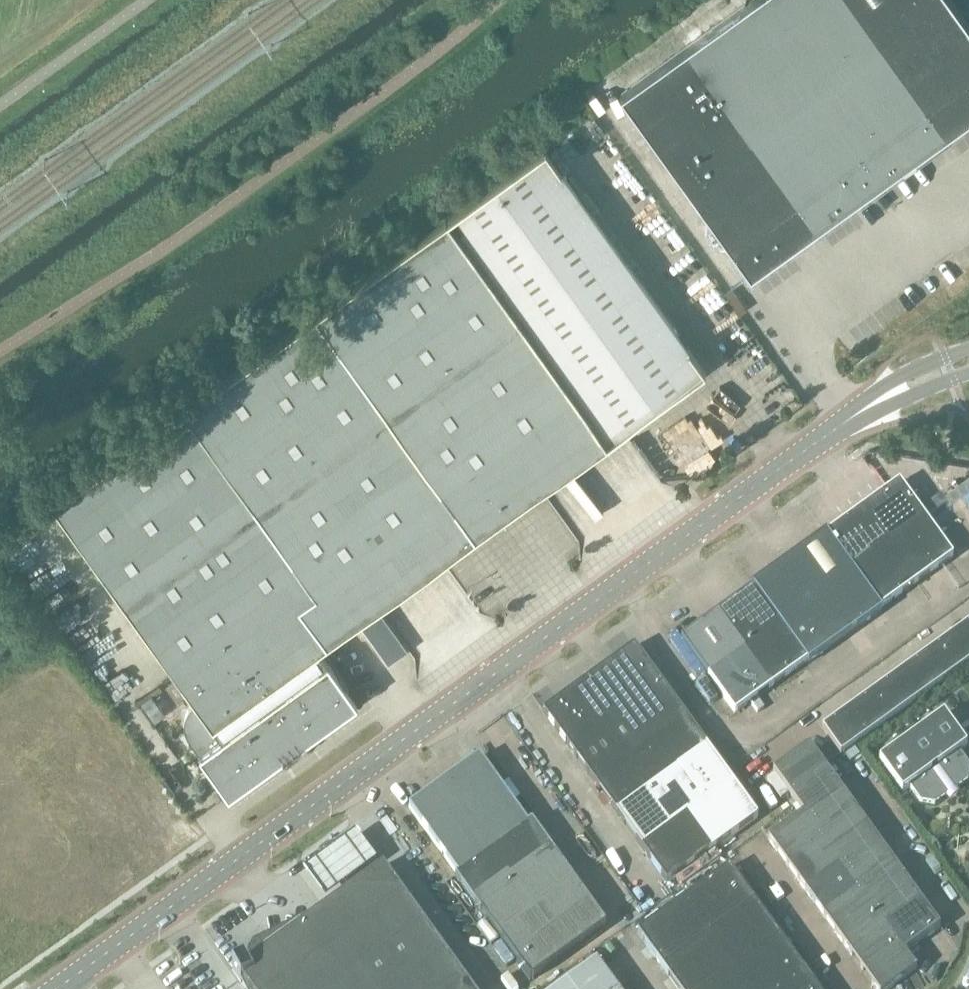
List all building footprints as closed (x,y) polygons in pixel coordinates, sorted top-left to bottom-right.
[(750,275),(968,118),(968,26),(950,0),(751,0),(620,94),(750,275)] [(199,753),(229,794),(357,702),(318,649),(705,370),(545,148),(53,502),(222,737),(199,753)] [(953,557),(899,482),(827,534),(826,532),(787,560),(785,557),(773,566),(775,569),(752,585),(753,587),(681,639),(735,714),(807,662),(808,663),(882,610),(881,609),(953,557)] [(841,755),(968,663),(968,624),(822,729),(841,755)] [(758,817),(634,646),(543,712),(667,883),(758,817)] [(935,804),(968,780),(968,774),(968,765),(959,751),(967,746),(944,714),(879,760),(902,793),(910,787),(921,802),(935,804)] [(768,840),(876,988),(890,988),(917,969),(905,953),(940,928),(810,746),(773,772),(804,814),(768,840)] [(480,757),(409,807),(458,875),(458,876),(529,825),(529,824),(480,757)] [(458,875),(455,877),(480,912),(553,859),(557,856),(533,822),(529,824),(529,825),(458,876),(458,875)] [(355,832),(304,870),(325,898),(376,860),(355,832)] [(553,859),(480,912),(504,946),(581,890),(579,887),(578,887),(568,875),(569,874),(557,856),(553,859)] [(241,982),(244,980),(250,988),(472,988),(383,866),(247,964),(244,961),(232,970),(241,982)] [(729,867),(638,933),(678,988),(817,988),(729,867)] [(581,890),(504,946),(530,981),(607,927),(596,912),(595,912),(586,899),(587,899),(581,890)] [(597,962),(560,988),(616,988),(597,962)]
